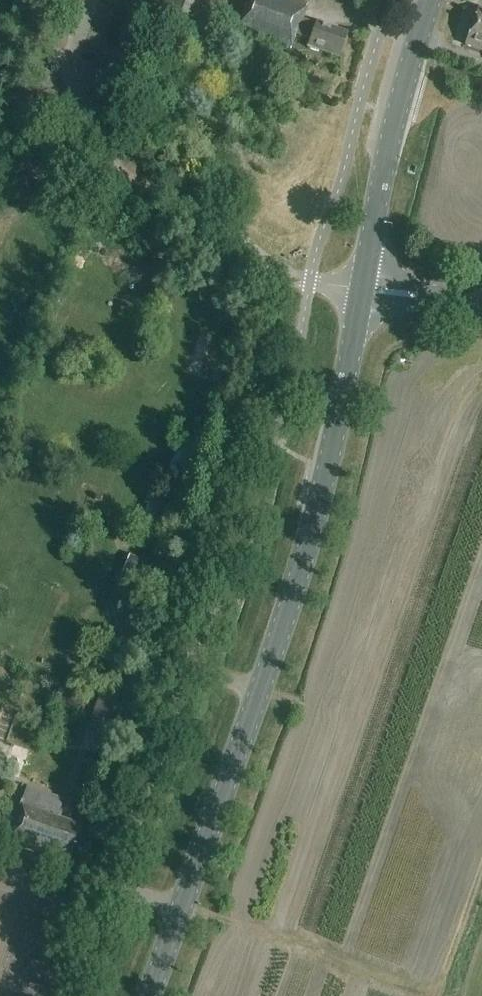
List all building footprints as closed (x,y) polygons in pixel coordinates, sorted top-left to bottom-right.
[(149,14),(199,32),(211,0),(154,0),(149,14)] [(316,25),(302,20),(307,5),(293,0),(245,0),(235,32),(291,52),(296,36),(310,42),(308,48),(318,52),(320,50),(338,57),(346,34),(316,23),(316,25)] [(479,10),(466,46),(481,52),(481,11),(479,10)] [(111,742),(130,692),(105,682),(86,732),(111,742)] [(27,787),(23,800),(9,841),(44,853),(45,849),(67,856),(77,826),(57,819),(58,812),(59,812),(63,798),(27,787)] [(77,803),(69,801),(65,811),(73,813),(77,803)]
